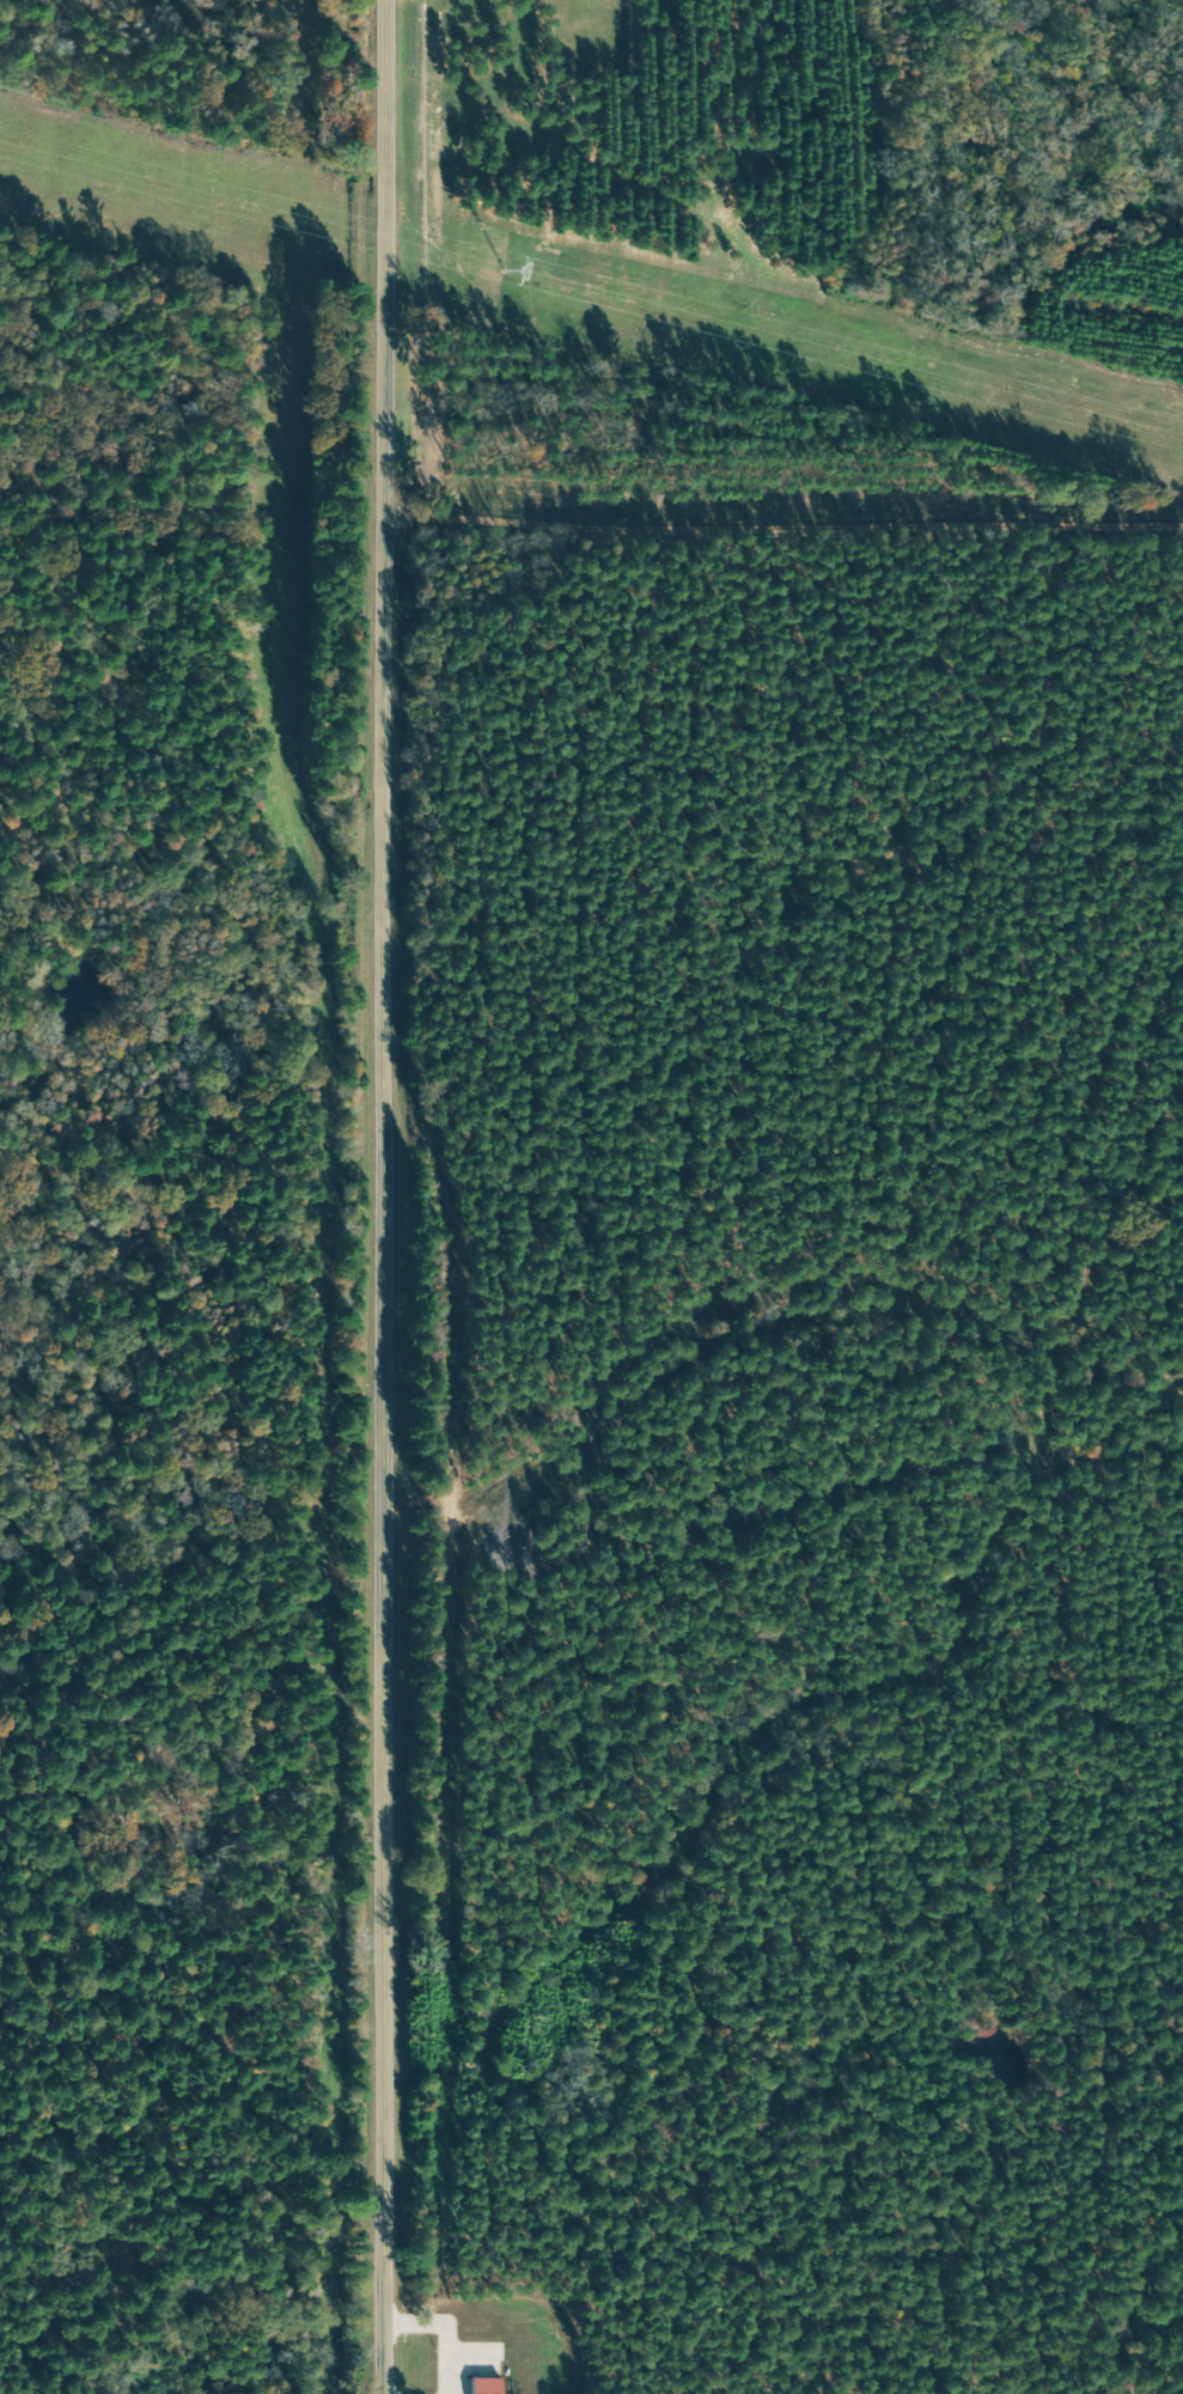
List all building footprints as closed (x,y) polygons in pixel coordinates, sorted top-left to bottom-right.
[(502,2379),(471,2378),(470,2393),(501,2393),(502,2379)]
